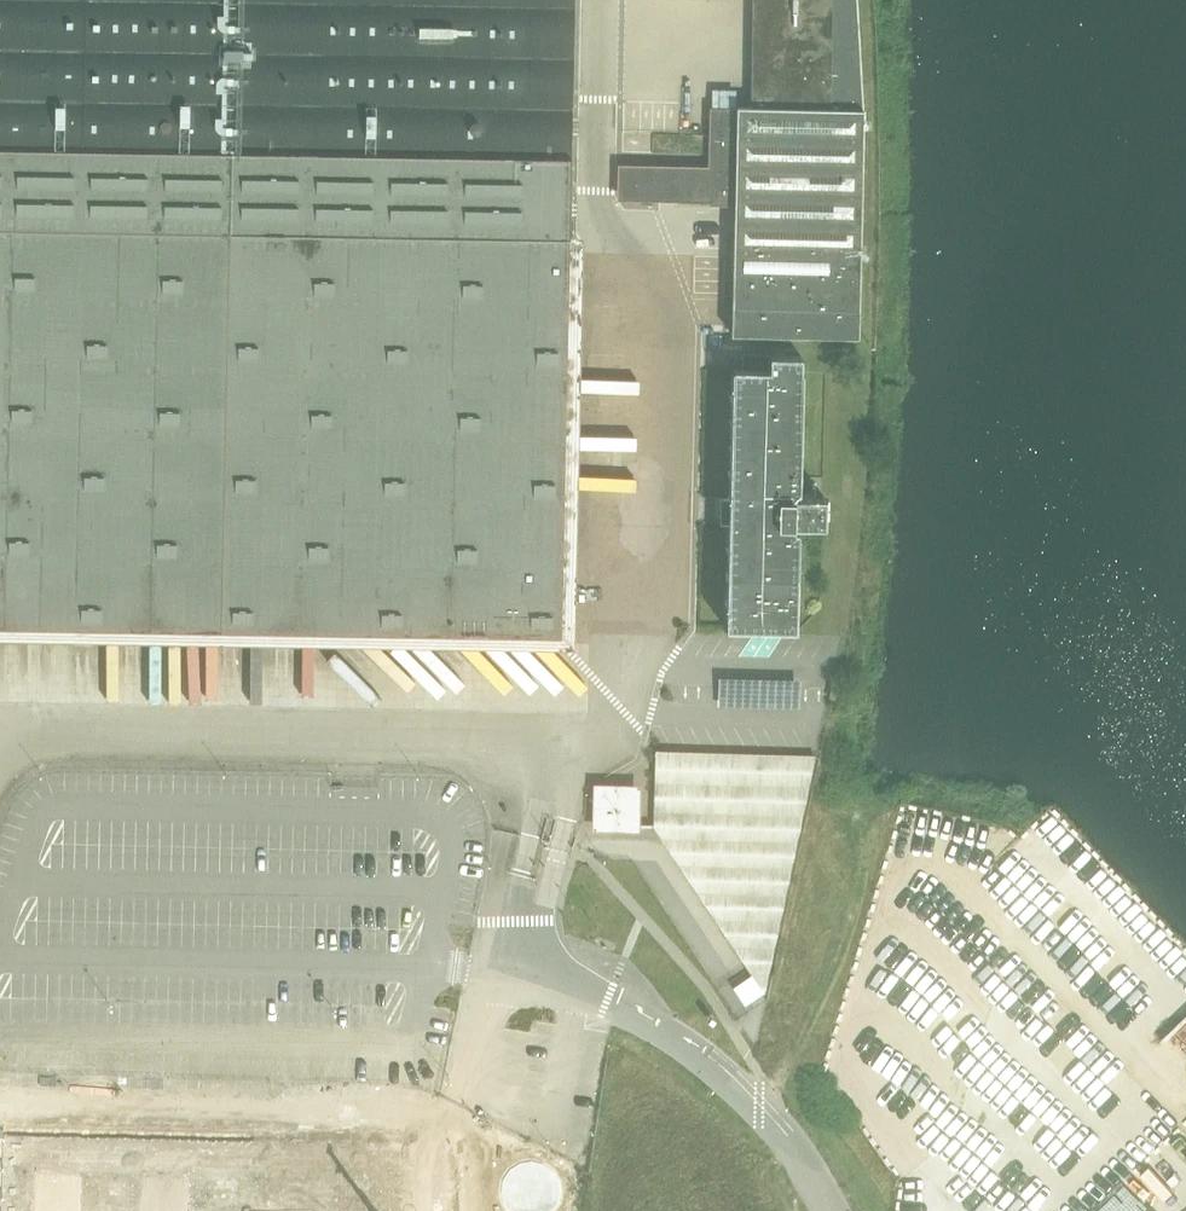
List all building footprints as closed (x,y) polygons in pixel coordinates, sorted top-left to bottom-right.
[(560,633),(568,234),(569,216),(570,152),(574,0),(0,0),(0,623),(560,633)] [(736,306),(735,336),(744,336),(841,338),(862,338),(862,308),(864,222),(864,109),(856,0),(755,0),(754,106),(736,106),(737,109),(712,111),(711,167),(655,166),(639,166),(639,168),(625,168),(623,174),(623,188),(626,196),(638,196),(638,199),(737,199),(737,220),(736,306)] [(727,523),(726,573),(725,626),(796,628),(798,575),(799,520),(825,520),(825,497),(799,496),(801,370),(802,355),(743,353),(743,368),(731,368),(728,498),(727,523)] [(618,824),(635,825),(636,791),(600,790),(600,824),(618,824)] [(452,1139),(237,1133),(0,1127),(0,1210),(450,1210),(452,1139)]
